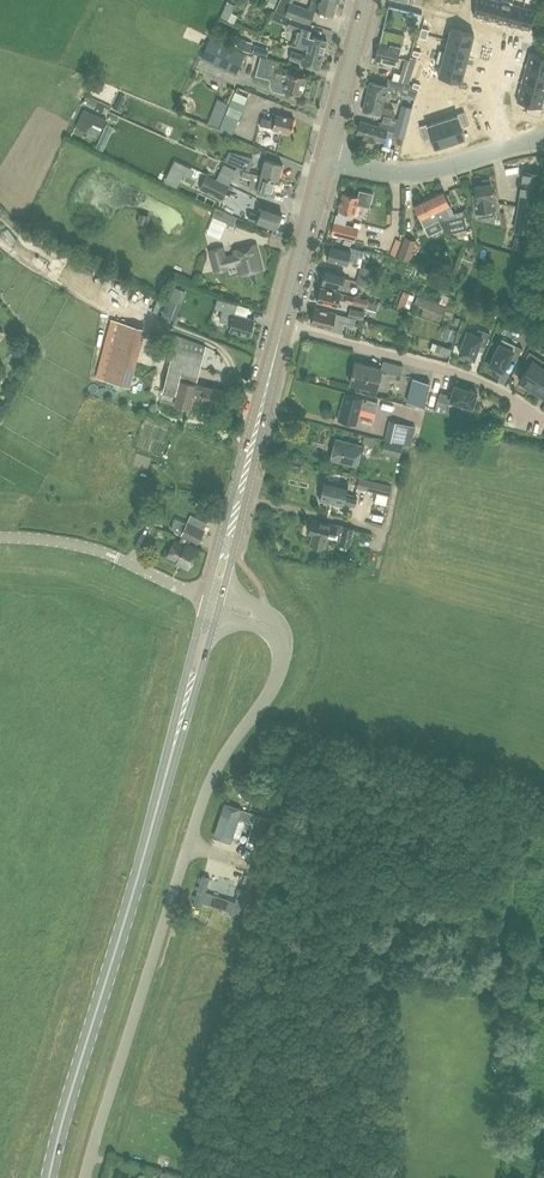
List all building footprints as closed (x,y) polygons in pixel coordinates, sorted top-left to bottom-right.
[(317,10),(333,14),(336,1),(338,2),(339,0),(311,0),(309,10),(289,2),(284,15),(310,23),(315,9),(317,10)] [(489,0),(477,0),(473,13),(485,16),(489,0)] [(501,0),(489,0),(485,16),(496,20),(501,0)] [(507,22),(513,3),(501,0),(496,20),(507,22)] [(228,20),(235,4),(227,1),(220,16),(228,20)] [(519,26),(524,6),(513,3),(507,22),(519,26)] [(530,29),(535,9),(524,6),(519,26),(530,29)] [(271,19),(277,22),(280,14),(274,11),(271,19)] [(291,45),(306,50),(306,48),(324,54),(327,39),(309,35),(312,25),(290,18),(289,21),(288,25),(297,28),(291,45)] [(470,43),(473,32),(453,26),(449,38),(470,43)] [(397,64),(400,52),(404,34),(383,29),(375,59),(397,64)] [(228,45),(210,37),(202,56),(219,64),(228,45)] [(467,55),(470,43),(449,38),(446,50),(467,55)] [(252,44),(240,39),(237,47),(249,52),(252,44)] [(528,48),(524,64),(543,69),(543,44),(542,43),(540,51),(528,48)] [(258,44),(254,52),(261,55),(265,56),(268,49),(265,48),(258,44)] [(320,68),(324,54),(306,48),(306,50),(305,53),(292,50),(289,59),(302,62),(302,63),(320,68)] [(463,67),(467,55),(446,50),(443,62),(463,67)] [(280,60),(265,56),(261,55),(256,72),(255,75),(268,79),(270,82),(269,85),(272,90),(283,92),(284,89),(301,93),(305,77),(288,72),(289,69),(278,66),(280,60)] [(412,74),(417,57),(411,55),(410,60),(406,59),(402,71),(412,74)] [(460,79),(463,67),(443,62),(435,81),(449,84),(451,76),(460,79)] [(524,64),(519,80),(543,86),(543,69),(524,64)] [(88,89),(99,94),(104,83),(93,78),(88,89)] [(543,88),(543,86),(519,80),(514,97),(527,100),(525,108),(540,111),(542,103),(540,102),(543,88)] [(385,100),(388,101),(390,95),(396,96),(398,90),(388,87),(388,85),(370,81),(366,95),(385,100)] [(412,84),(404,82),(401,95),(415,99),(417,90),(411,88),(412,84)] [(236,125),(248,96),(235,91),(224,120),(236,125)] [(383,105),(385,100),(366,95),(363,109),(381,114),(382,112),(392,114),(394,108),(383,105)] [(106,105),(86,96),(82,103),(102,113),(106,105)] [(119,110),(124,99),(118,97),(114,108),(119,110)] [(208,123),(218,127),(228,102),(218,98),(208,123)] [(396,125),(407,128),(412,106),(401,104),(398,118),(384,115),(382,122),(396,125)] [(106,119),(84,108),(75,127),(98,136),(106,119)] [(470,124),(465,110),(457,113),(458,115),(443,120),(450,143),(464,138),(462,126),(470,124)] [(294,118),(276,113),(273,112),(270,119),(262,117),(260,124),(290,132),(294,118)] [(375,140),(375,139),(384,141),(386,134),(377,132),(379,125),(360,120),(357,133),(364,135),(364,137),(375,140)] [(435,147),(450,143),(443,120),(428,124),(427,122),(419,124),(424,137),(431,135),(435,147)] [(407,128),(396,125),(393,134),(392,140),(395,145),(401,147),(404,136),(405,136),(407,128)] [(253,157),(230,151),(225,161),(244,169),(243,170),(248,171),(253,157)] [(265,159),(261,174),(279,178),(282,164),(265,159)] [(217,178),(229,184),(236,169),(224,163),(217,178)] [(515,230),(539,234),(543,205),(543,171),(526,168),(515,230)] [(275,194),(279,178),(261,174),(248,171),(243,170),(242,176),(251,179),(249,187),(257,189),(275,194)] [(199,188),(211,193),(223,199),(230,185),(217,179),(206,174),(199,188)] [(473,193),(476,210),(477,218),(482,219),(497,217),(491,182),(490,183),(490,180),(488,178),(483,179),(481,181),(482,184),(475,185),(477,193),(473,193)] [(358,196),(344,192),(342,200),(339,202),(339,205),(340,207),(339,209),(354,213),(357,202),(371,206),(374,192),(360,189),(358,196)] [(449,203),(443,191),(429,198),(439,219),(442,226),(445,226),(447,233),(466,228),(463,216),(452,219),(447,215),(443,207),(449,203)] [(439,219),(429,198),(414,205),(424,227),(439,219)] [(248,218),(257,222),(276,228),(282,210),(263,204),(260,214),(251,212),(248,218)] [(137,221),(145,223),(147,214),(139,212),(137,221)] [(226,222),(233,225),(237,217),(230,214),(226,222)] [(351,238),(353,228),(354,228),(334,223),(331,233),(351,238)] [(409,260),(416,240),(404,236),(398,256),(409,260)] [(256,244),(234,249),(235,254),(225,256),(223,246),(210,249),(215,271),(228,268),(228,266),(238,263),(240,274),(262,269),(256,244)] [(349,248),(332,244),(331,249),(328,250),(327,255),(329,257),(328,258),(347,263),(348,260),(356,262),(357,256),(363,258),(365,249),(350,245),(349,248)] [(361,265),(359,273),(372,277),(375,269),(361,265)] [(349,284),(350,278),(343,276),(344,273),(326,268),(325,271),(323,270),(322,276),(324,276),(322,283),(341,287),(340,289),(349,291),(351,285),(349,284)] [(372,277),(359,273),(356,282),(370,286),(372,280),(372,277)] [(337,306),(339,298),(352,302),(352,304),(367,308),(370,299),(355,295),(354,296),(340,292),(321,287),(319,295),(317,295),(317,298),(318,300),(317,301),(337,306)] [(403,291),(400,297),(397,309),(404,311),(410,293),(403,291)] [(447,307),(417,295),(414,303),(444,315),(447,307)] [(254,319),(235,314),(238,302),(218,297),(215,307),(222,309),(219,320),(232,323),(230,329),(250,334),(254,319)] [(464,311),(467,302),(459,299),(458,302),(454,301),(452,306),(464,311)] [(252,313),(253,303),(240,301),(238,311),(252,313)] [(179,308),(166,303),(160,317),(177,324),(180,316),(177,315),(179,308)] [(355,317),(348,315),(345,314),(345,315),(316,307),(314,316),(312,316),(311,320),(312,321),(312,322),(332,328),(332,327),(341,330),(343,321),(353,324),(354,321),(355,317)] [(355,317),(363,320),(366,311),(350,307),(348,315),(355,317)] [(119,320),(104,379),(131,386),(146,327),(119,320)] [(455,329),(447,327),(447,326),(441,325),(439,332),(445,334),(444,338),(453,342),(455,337),(452,336),(455,329)] [(477,333),(468,330),(460,352),(474,358),(480,344),(486,346),(491,332),(479,328),(477,333)] [(516,361),(522,348),(502,338),(489,364),(503,371),(509,357),(516,361)] [(191,407),(192,401),(202,404),(201,405),(211,408),(212,402),(222,405),(225,390),(206,385),(196,383),(183,380),(184,374),(198,378),(204,353),(174,346),(164,392),(179,396),(177,403),(191,407)] [(543,367),(543,360),(530,351),(522,363),(527,366),(519,380),(522,382),(521,384),(528,388),(529,386),(530,387),(543,367)] [(376,388),(381,370),(401,376),(404,365),(383,360),(382,367),(355,361),(350,382),(376,388)] [(543,392),(543,367),(530,387),(542,395),(543,392)] [(503,377),(501,384),(516,388),(518,381),(503,377)] [(424,406),(430,382),(414,378),(407,402),(424,406)] [(451,395),(440,392),(436,408),(447,411),(450,400),(472,407),(477,392),(454,385),(451,395)] [(356,423),(360,407),(375,411),(378,402),(345,393),(338,419),(356,423)] [(416,426),(401,422),(390,420),(385,439),(397,442),(412,445),(416,426)] [(374,437),(367,436),(364,435),(362,442),(372,444),(374,437)] [(357,466),(362,444),(336,438),(330,459),(357,466)] [(400,456),(403,445),(402,445),(402,444),(385,440),(382,452),(400,456)] [(416,446),(405,446),(404,459),(416,459),(416,446)] [(359,477),(356,488),(389,495),(392,485),(359,477)] [(342,505),(343,503),(355,506),(357,496),(345,493),(348,483),(326,478),(320,500),(342,505)] [(354,529),(354,527),(342,525),(342,524),(337,523),(337,525),(313,519),(310,532),(314,533),(312,543),(325,546),(328,531),(342,534),(339,543),(350,546),(351,543),(354,529)] [(351,543),(358,544),(362,530),(354,529),(351,543)] [(174,538),(166,555),(177,560),(176,562),(189,568),(198,548),(186,542),(185,543),(174,538)] [(245,822),(248,811),(240,809),(237,819),(245,822)] [(228,842),(237,815),(224,811),(216,838),(228,842)] [(248,811),(245,822),(253,824),(256,815),(256,814),(248,811)] [(270,824),(257,820),(249,847),(261,851),(270,824)] [(204,876),(195,902),(204,905),(213,879),(204,876)] [(235,892),(229,912),(239,915),(245,895),(235,892)] [(217,907),(221,897),(214,894),(210,905),(217,907)] [(221,897),(217,907),(225,910),(228,899),(221,897)]
